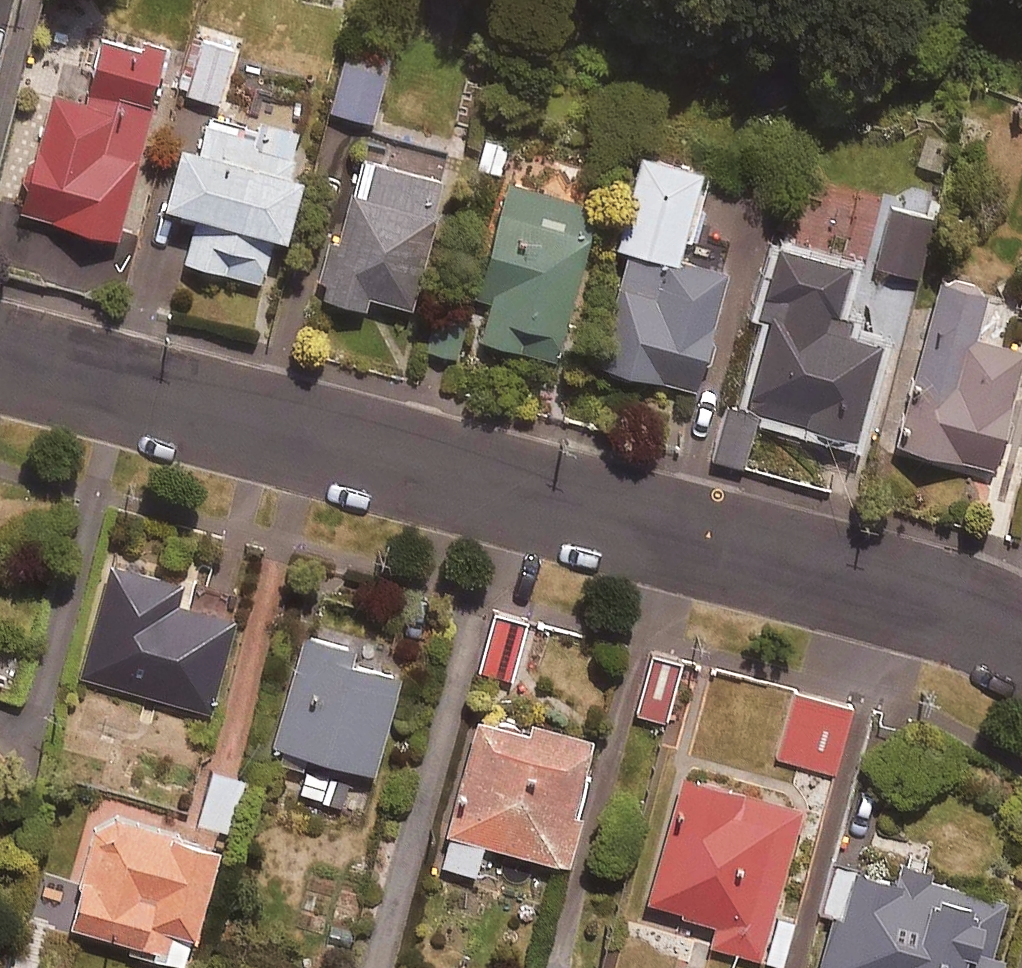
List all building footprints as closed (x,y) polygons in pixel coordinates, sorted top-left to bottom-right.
[(169,52),(105,35),(87,102),(54,93),(22,212),(119,238),(169,52)] [(234,51),(201,42),(186,93),(219,103),(234,51)] [(392,57),(350,46),(332,112),(375,123),(392,57)] [(266,135),(211,120),(203,151),(186,146),(170,206),(199,214),(186,261),(263,282),(275,235),(289,239),(306,178),(289,173),(300,132),(269,124),(266,135)] [(705,170),(652,158),(604,368),(701,390),(728,271),(685,261),(705,170)] [(447,179),(378,161),(369,196),(352,191),(325,298),(368,309),(371,296),(414,307),(447,179)] [(598,204),(510,183),(482,299),(491,302),(482,340),(561,359),(598,204)] [(934,216),(894,206),(879,267),(920,277),(934,216)] [(852,265),(783,248),(766,318),(773,320),(751,409),(859,436),(883,344),(836,332),(852,265)] [(945,276),(902,445),(998,470),(1021,376),(1021,350),(978,338),(991,288),(945,276)] [(468,310),(436,301),(424,347),(456,356),(468,310)] [(759,415),(729,407),(715,459),(745,467),(759,415)] [(191,584),(111,563),(80,678),(213,714),(238,620),(185,606),(191,584)] [(496,616),(478,677),(514,687),(531,626),(496,616)] [(357,652),(305,638),(275,747),(375,774),(402,676),(354,663),(357,652)] [(682,664),(652,656),(637,714),(667,722),(682,664)] [(854,710),(797,694),(779,758),(835,774),(854,710)] [(484,844),(572,869),(587,817),(578,814),(598,743),(536,725),(534,733),(482,719),(440,865),(475,875),(484,844)] [(312,769),(302,799),(341,812),(351,782),(312,769)] [(244,781),(213,773),(199,824),(231,833),(244,781)] [(806,813),(691,778),(652,904),(717,923),(710,946),(760,961),(806,813)] [(221,850),(123,822),(107,825),(96,834),(70,929),(190,963),(221,850)] [(851,871),(821,967),(1005,967),(1008,961),(993,956),(1009,905),(900,871),(896,885),(851,871)]
